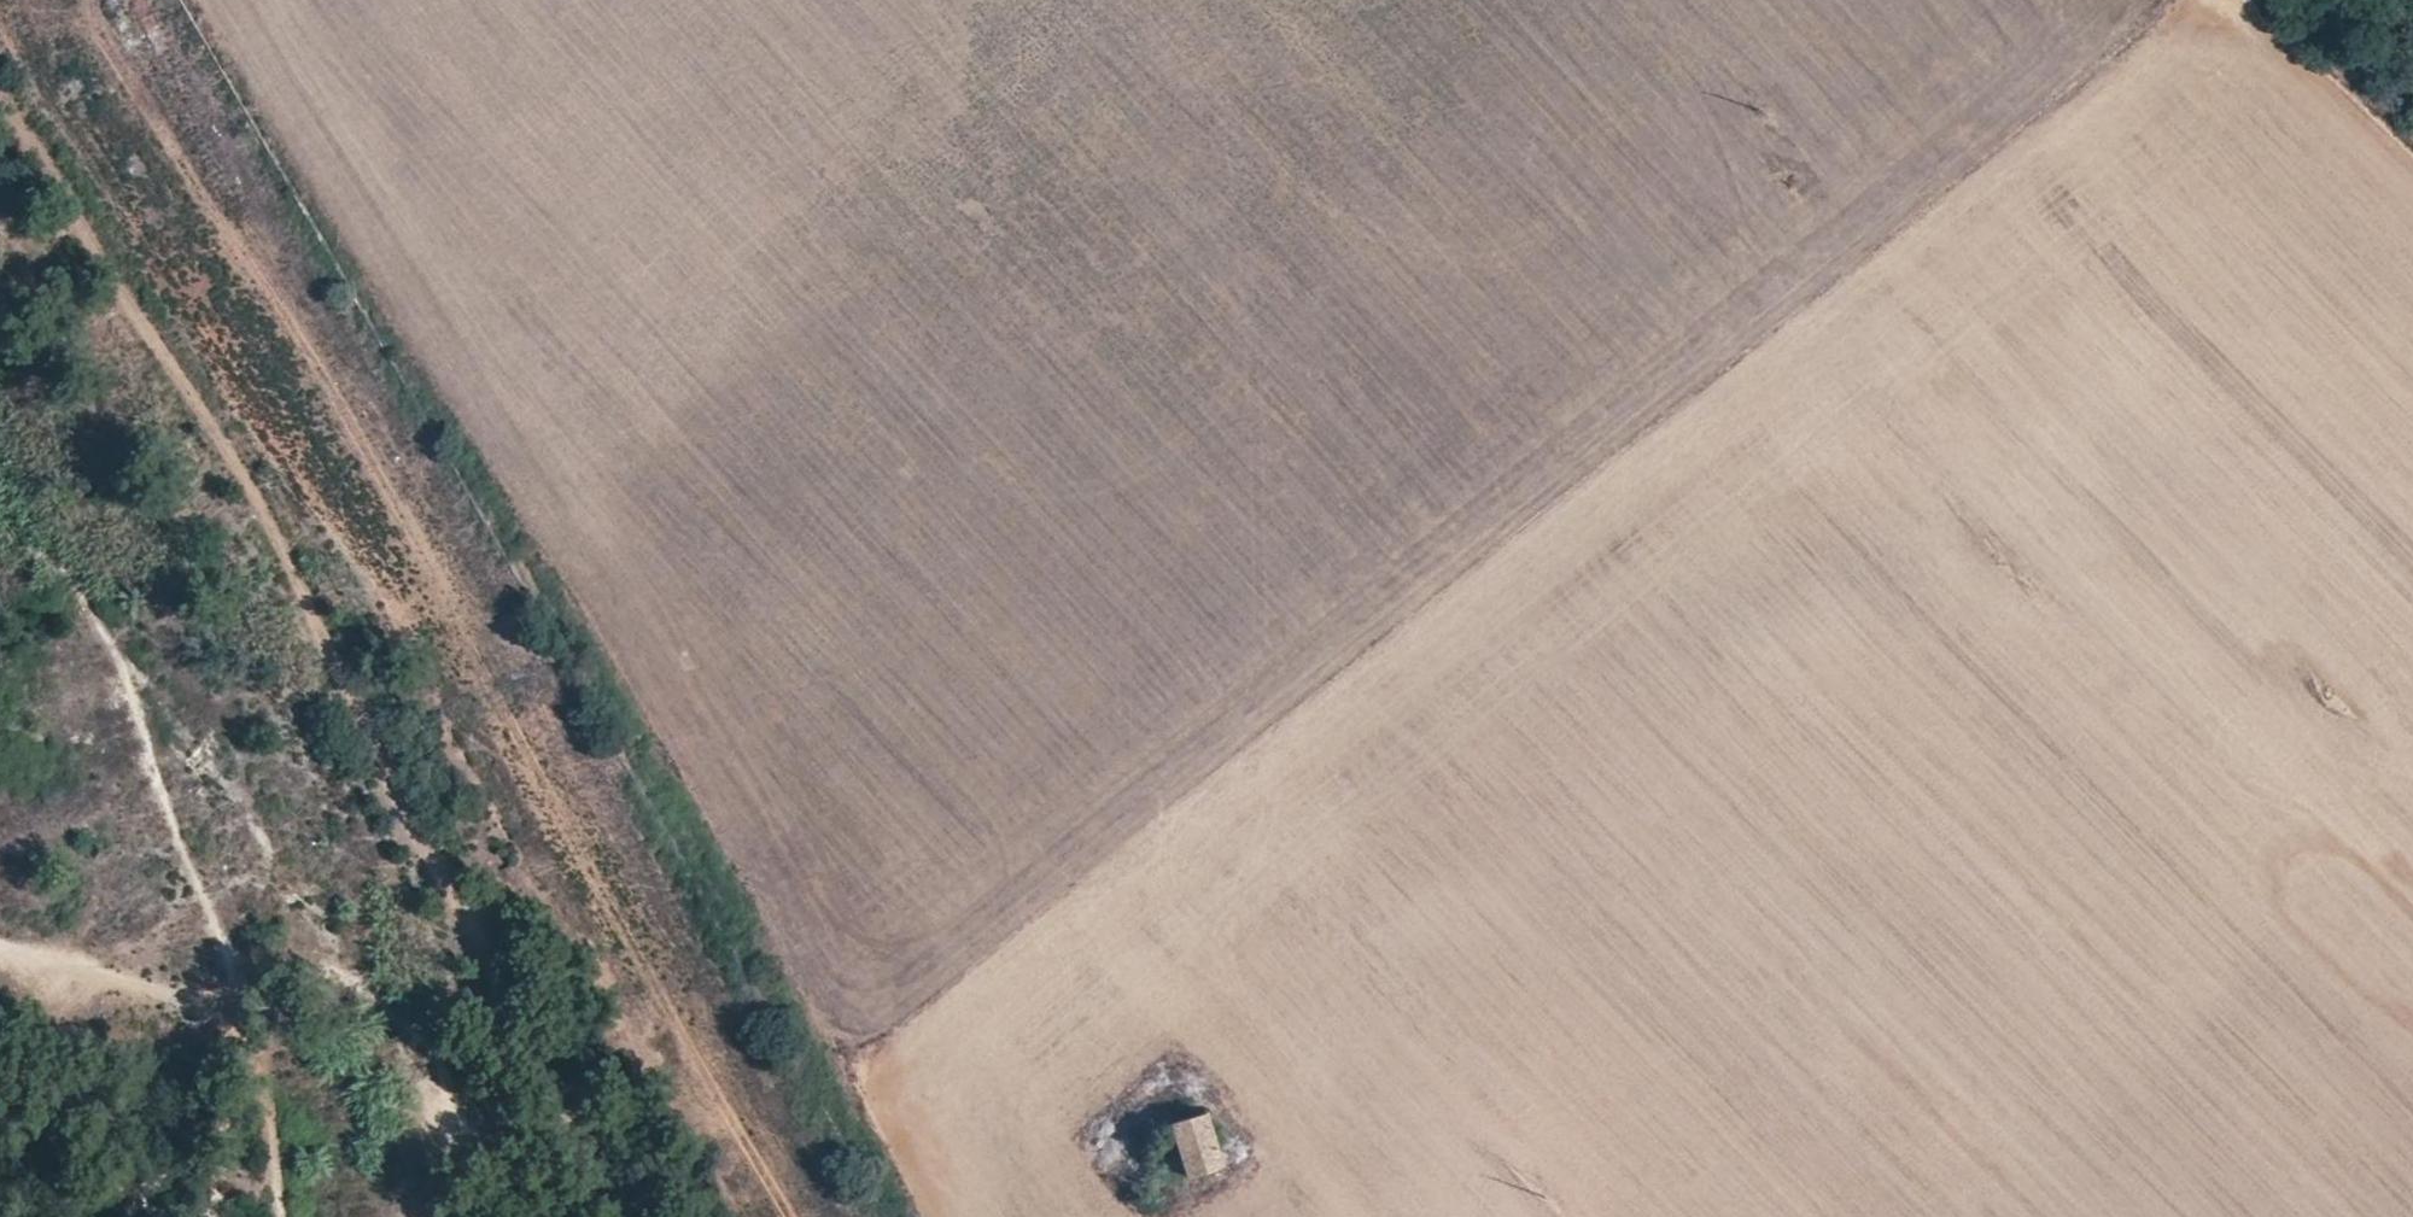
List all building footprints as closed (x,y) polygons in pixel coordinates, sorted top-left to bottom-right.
[(1172,1124),(1188,1176),(1224,1165),(1207,1113),(1172,1124)]
